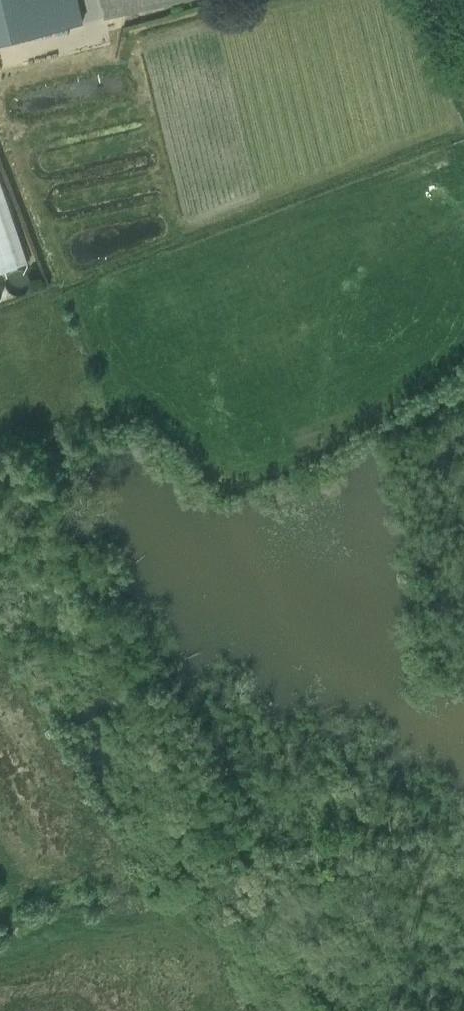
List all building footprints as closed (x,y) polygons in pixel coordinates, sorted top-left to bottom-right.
[(71,30),(64,0),(0,0),(0,46),(71,30)] [(103,19),(187,0),(99,0),(103,19)] [(27,263),(0,183),(0,272),(27,263)]
